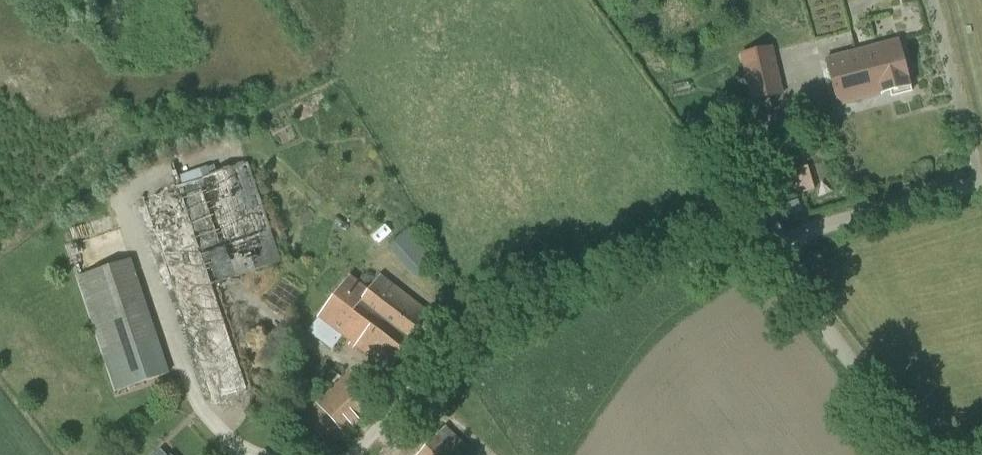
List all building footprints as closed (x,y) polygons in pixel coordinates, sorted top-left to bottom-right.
[(899,39),(856,50),(864,83),(878,79),(882,95),(911,88),(899,39)] [(864,83),(856,50),(825,58),(838,106),(882,95),(878,79),(864,83)] [(774,60),(746,67),(753,101),(781,94),(774,60)] [(248,163),(179,186),(213,286),(230,280),(282,262),(248,163)] [(791,171),(798,194),(815,189),(808,166),(791,171)] [(213,286),(179,186),(141,199),(148,221),(210,402),(247,388),(213,286)] [(781,189),(784,200),(796,196),(792,186),(781,189)] [(391,245),(416,275),(435,259),(410,229),(391,245)] [(132,258),(77,278),(115,393),(170,374),(132,258)] [(350,278),(320,318),(389,371),(431,316),(381,277),(369,293),(350,278)] [(301,417),(321,438),(335,424),(345,436),(380,403),(351,371),(301,417)] [(473,452),(446,426),(418,454),(470,454),(473,452)]
